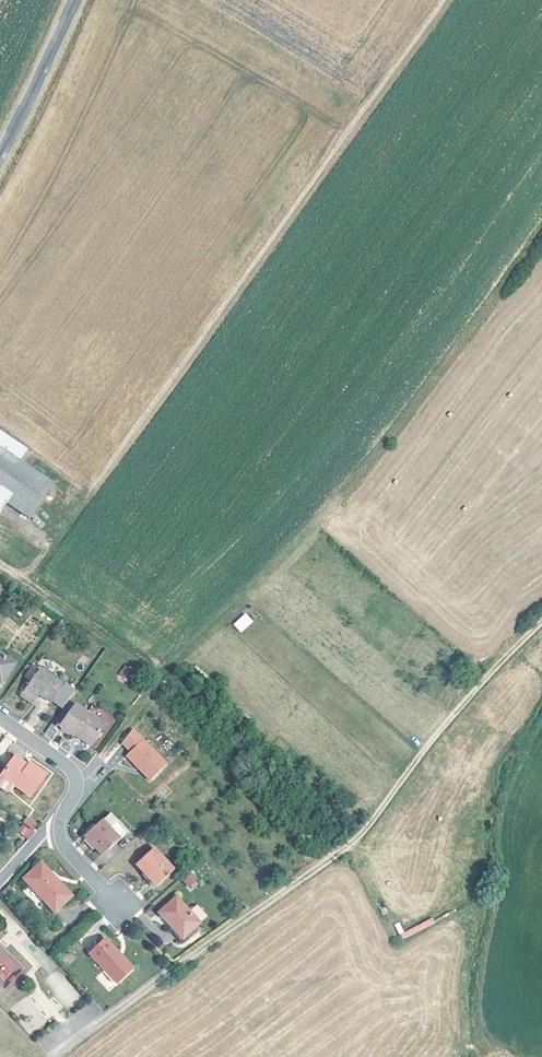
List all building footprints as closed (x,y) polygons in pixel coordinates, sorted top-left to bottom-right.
[(30,518),(54,484),(0,447),(0,498),(30,518)] [(241,633),(254,621),(245,612),(233,624),(241,633)] [(0,655),(0,681),(5,685),(17,668),(0,655)] [(119,678),(130,680),(132,668),(122,666),(119,678)] [(46,671),(26,698),(38,707),(46,697),(68,713),(80,697),(46,671)] [(83,709),(66,731),(78,740),(80,737),(96,749),(111,730),(83,709)] [(169,766),(136,731),(123,744),(131,753),(127,758),(140,771),(140,770),(143,772),(142,774),(151,783),(169,766)] [(23,768),(25,766),(12,756),(10,759),(23,768)] [(10,759),(0,772),(0,787),(5,790),(10,784),(28,797),(43,775),(27,763),(25,766),(23,768),(10,759)] [(109,828),(116,821),(117,820),(109,813),(101,820),(109,828)] [(23,823),(35,829),(38,822),(26,816),(23,823)] [(86,837),(91,843),(101,854),(126,832),(116,821),(109,828),(101,820),(94,827),(87,833),(84,836),(86,837)] [(20,824),(16,830),(21,834),(25,828),(20,824)] [(87,833),(94,827),(92,824),(85,830),(87,833)] [(88,845),(91,843),(86,837),(83,840),(88,845)] [(150,850),(134,866),(153,887),(170,872),(150,850)] [(54,882),(39,865),(23,880),(53,913),(70,897),(55,881),(54,882)] [(191,871),(182,879),(189,887),(198,879),(191,871)] [(168,924),(180,939),(197,924),(175,899),(158,913),(168,924)] [(178,941),(180,939),(168,924),(165,927),(178,941)] [(124,973),(126,971),(128,969),(116,955),(117,954),(104,940),(89,954),(114,982),(124,973)] [(20,965),(0,945),(0,986),(20,965)]
